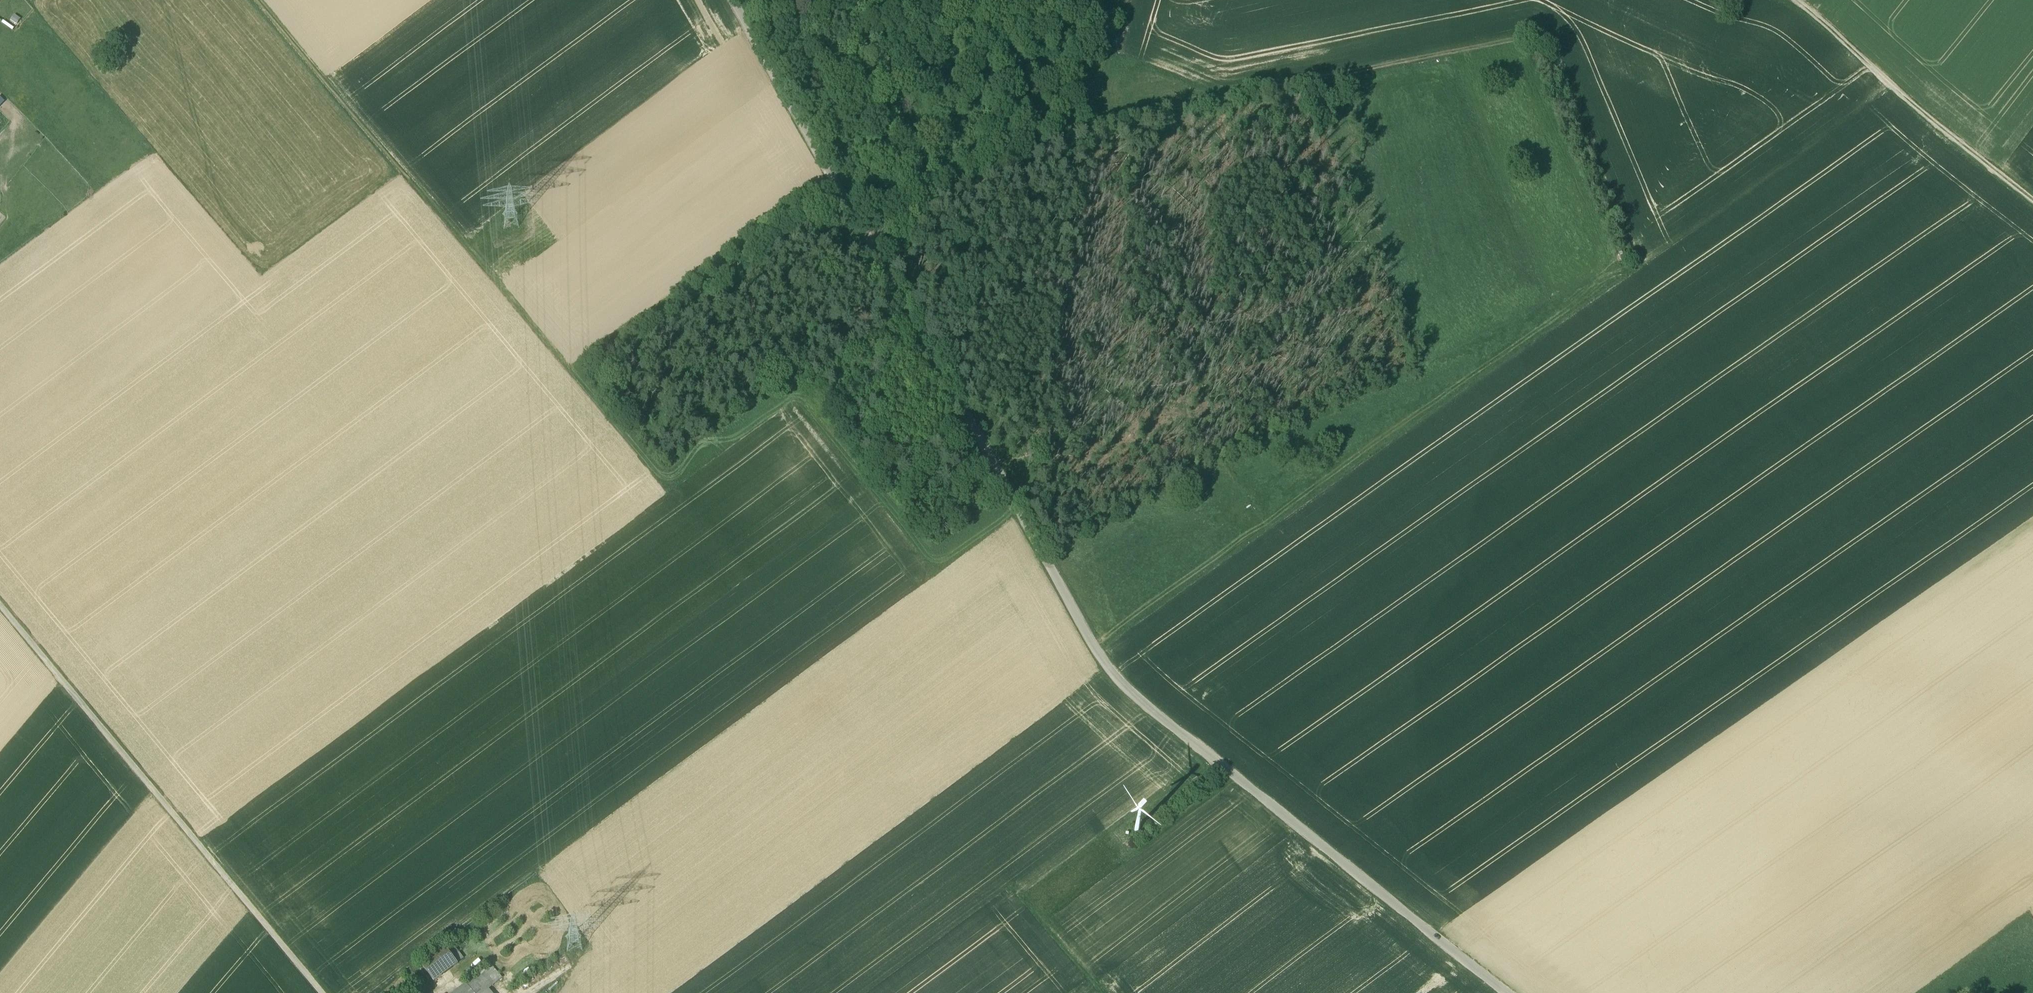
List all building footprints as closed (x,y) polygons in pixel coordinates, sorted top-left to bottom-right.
[(446,948),(422,966),(434,982),(458,964),(446,948)] [(466,985),(472,992),(492,992),(490,990),(494,987),(482,972),(466,985)]
